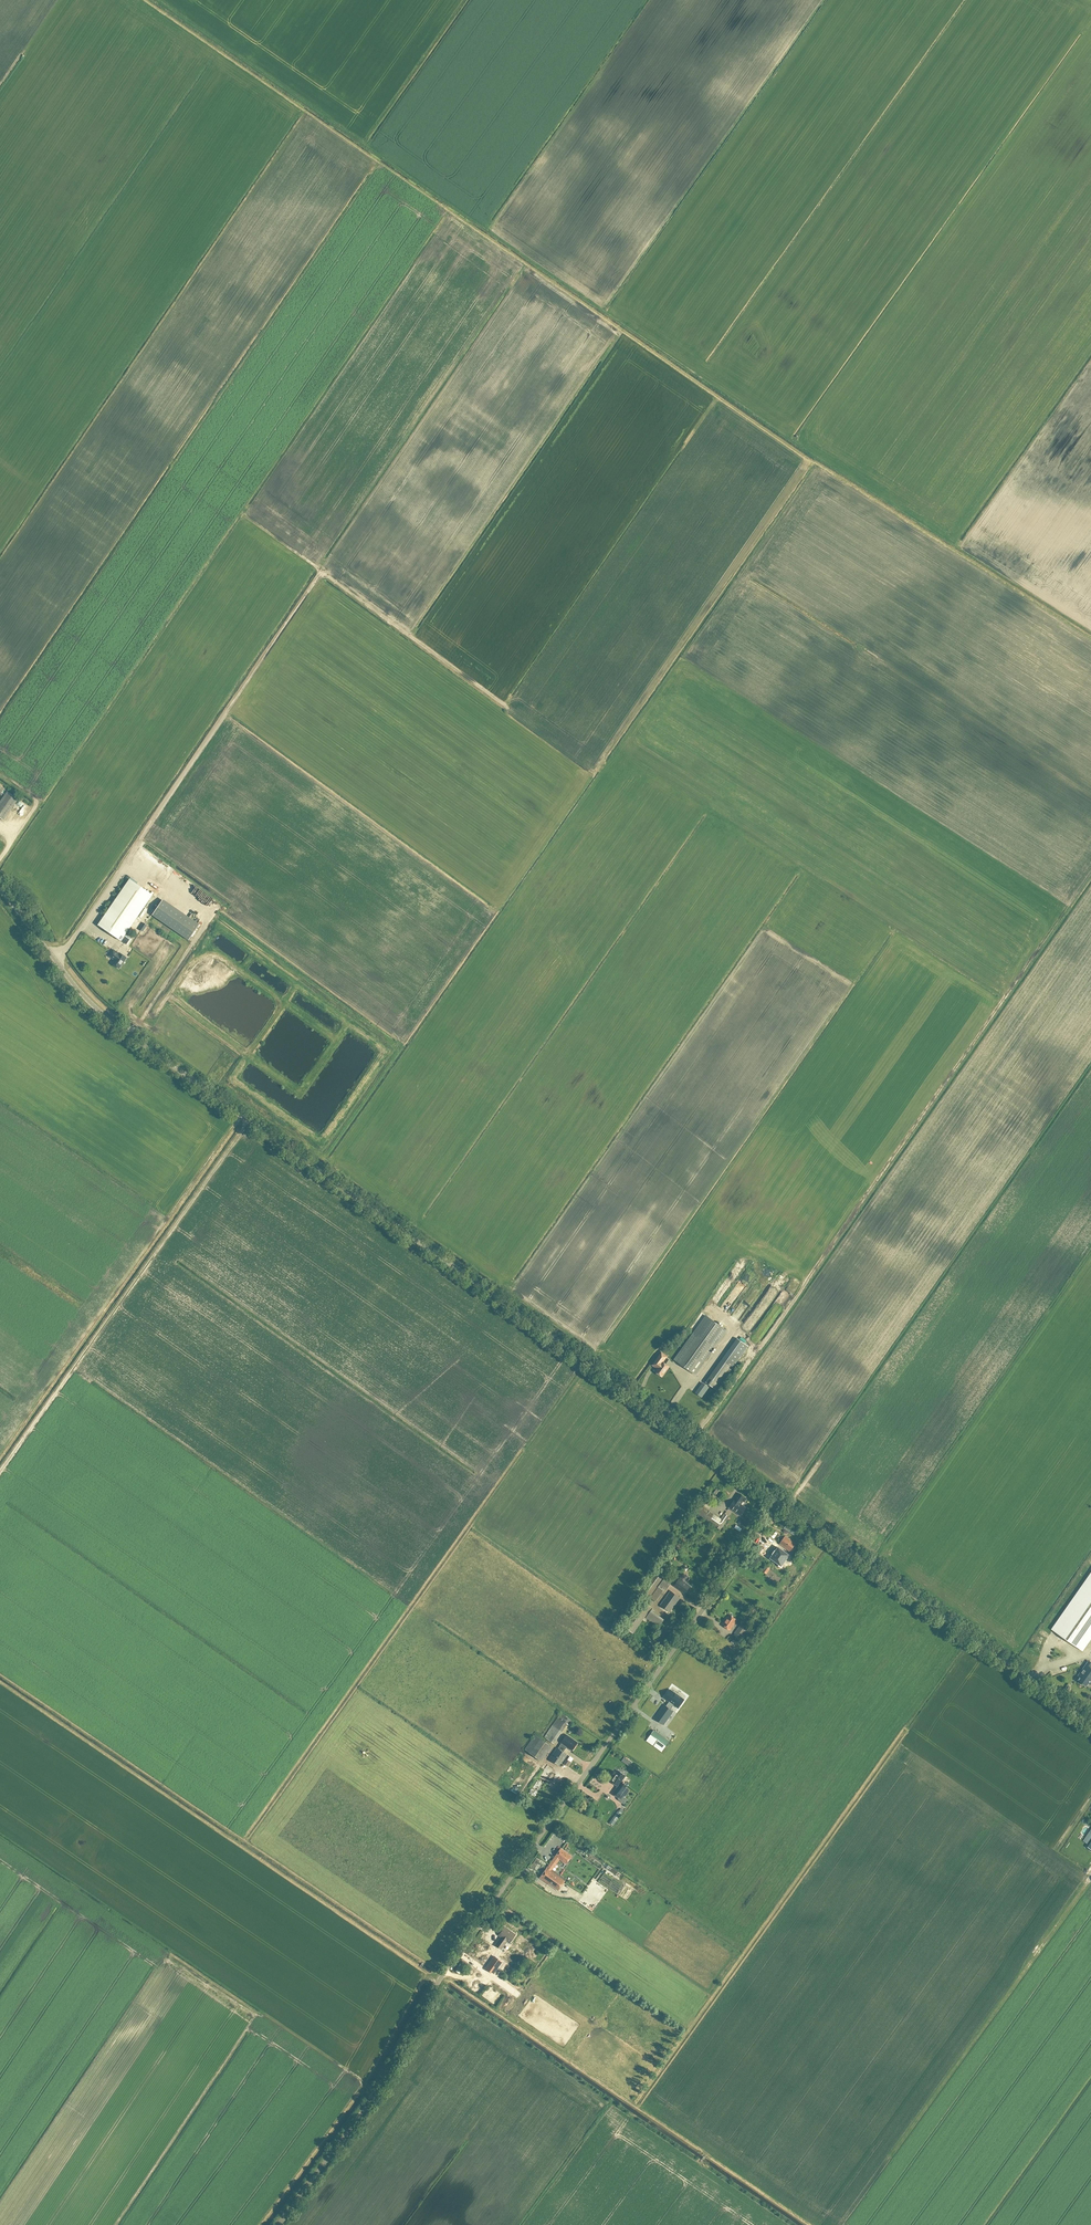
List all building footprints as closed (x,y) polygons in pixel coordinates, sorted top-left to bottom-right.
[(0,802),(0,818),(3,820),(18,799),(7,792),(0,802)] [(20,801),(16,810),(22,812),(26,803),(20,801)] [(121,941),(136,918),(152,895),(129,879),(98,925),(121,941)] [(150,916),(190,934),(198,917),(170,904),(170,905),(167,904),(168,901),(159,897),(150,916)] [(143,934),(150,925),(145,921),(140,927),(142,929),(140,932),(143,934)] [(119,968),(126,958),(120,953),(119,954),(113,950),(109,956),(115,960),(112,964),(119,968)] [(780,1274),(777,1278),(784,1282),(786,1278),(780,1274)] [(706,1315),(674,1359),(695,1374),(715,1346),(727,1330),(706,1315)] [(730,1349),(706,1382),(717,1390),(741,1357),(730,1349)] [(658,1369),(656,1372),(662,1376),(669,1367),(663,1362),(667,1357),(661,1353),(653,1365),(658,1369)] [(741,1504),(745,1497),(739,1493),(729,1507),(740,1515),(746,1507),(741,1504)] [(702,1498),(699,1503),(693,1510),(697,1513),(721,1530),(730,1517),(725,1513),(721,1518),(714,1514),(709,1510),(703,1506),(706,1501),(702,1498)] [(792,1552),(798,1544),(786,1535),(785,1538),(783,1537),(779,1542),(792,1552)] [(789,1555),(778,1547),(775,1551),(773,1553),(774,1553),(771,1558),(779,1564),(778,1566),(782,1568),(784,1565),(783,1564),(789,1555)] [(650,1597),(667,1573),(659,1568),(642,1591),(650,1597)] [(1053,1629),(1082,1650),(1090,1637),(1090,1574),(1053,1629)] [(654,1601),(662,1590),(664,1591),(671,1581),(665,1577),(657,1587),(658,1587),(650,1598),(654,1601)] [(684,1594),(690,1586),(680,1578),(674,1586),(684,1594)] [(670,1612),(680,1597),(671,1590),(660,1605),(670,1612)] [(659,1627),(664,1619),(655,1613),(656,1611),(652,1608),(646,1617),(649,1620),(656,1625),(659,1627)] [(730,1630),(737,1620),(729,1614),(722,1624),(730,1630)] [(743,1635),(748,1628),(742,1623),(735,1633),(736,1633),(733,1637),(741,1642),(745,1636),(743,1635)] [(1090,1667),(1090,1666),(1090,1663),(1089,1661),(1080,1673),(1078,1676),(1080,1677),(1078,1680),(1086,1686),(1088,1683),(1090,1685),(1090,1684),(1090,1668),(1090,1667)] [(664,1725),(674,1711),(671,1709),(674,1705),(678,1708),(684,1700),(670,1690),(664,1698),(669,1701),(666,1706),(665,1704),(664,1704),(665,1705),(655,1718),(664,1725)] [(571,1726),(574,1721),(561,1713),(545,1736),(554,1743),(567,1724),(571,1726)] [(667,1726),(674,1731),(683,1720),(677,1715),(667,1726)] [(662,1752),(670,1741),(654,1730),(646,1740),(662,1752)] [(572,1750),(578,1742),(566,1734),(561,1742),(562,1743),(558,1748),(557,1748),(550,1759),(560,1766),(567,1755),(563,1752),(567,1747),(572,1750)] [(538,1735),(527,1748),(541,1759),(552,1745),(538,1735)] [(541,1787),(550,1773),(546,1770),(537,1784),(541,1787)] [(626,1788),(627,1786),(621,1782),(625,1776),(618,1770),(610,1781),(618,1786),(613,1793),(619,1798),(618,1798),(619,1800),(620,1800),(623,1796),(625,1795),(628,1791),(628,1789),(626,1788)] [(616,1822),(622,1813),(619,1811),(613,1820),(616,1822)] [(572,1856),(561,1848),(555,1856),(566,1864),(572,1856)] [(565,1881),(547,1868),(540,1877),(558,1890),(565,1881)] [(495,1945),(501,1949),(507,1941),(509,1943),(515,1934),(505,1927),(499,1935),(501,1937),(495,1945)] [(495,1956),(486,1968),(493,1973),(502,1961),(495,1956)]
